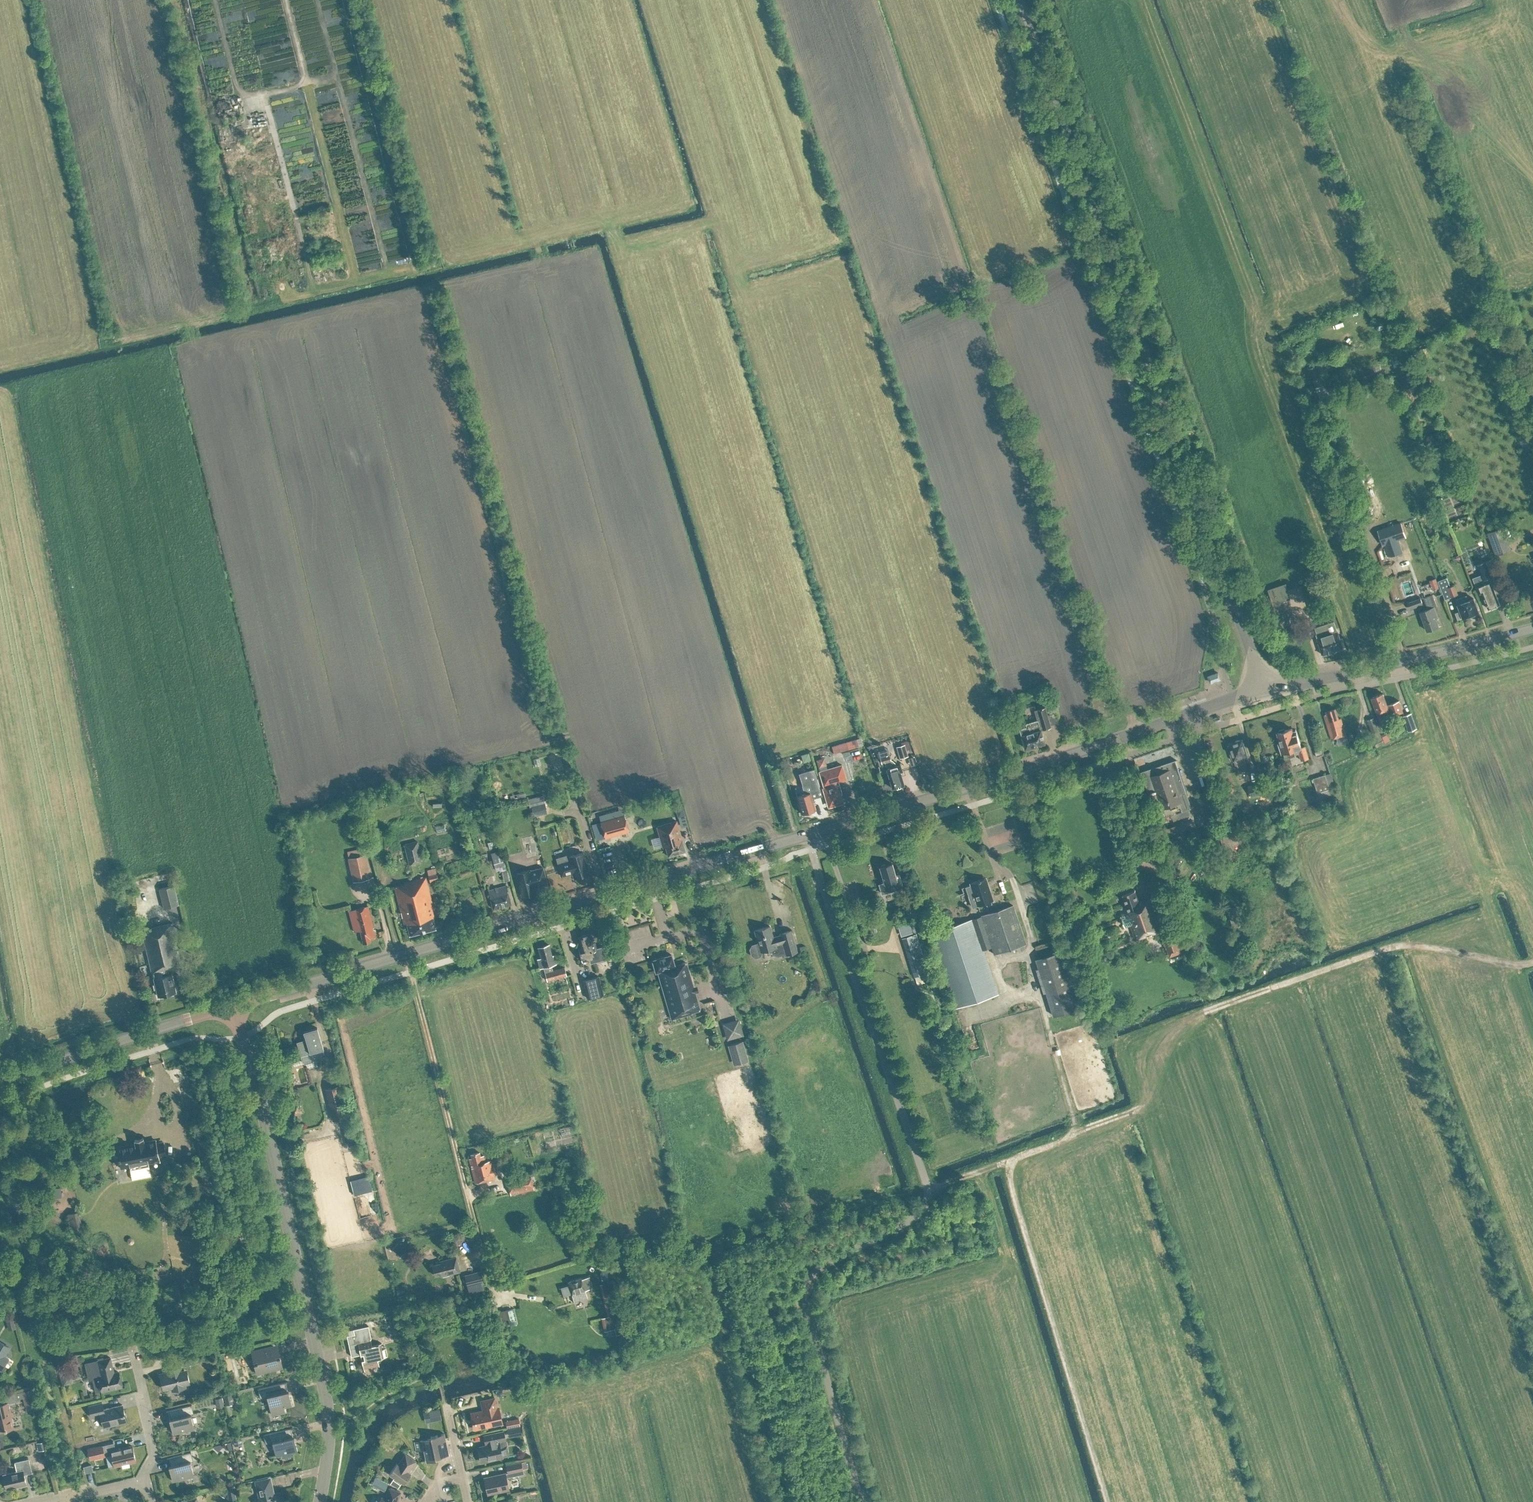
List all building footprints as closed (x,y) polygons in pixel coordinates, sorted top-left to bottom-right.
[(1505,335),(1488,344),(1492,352),(1510,343),(1505,335)] [(1419,349),(1423,361),(1432,357),(1428,346),(1419,349)] [(1316,365),(1320,374),(1325,372),(1321,363),(1316,365)] [(1316,365),(1308,368),(1315,387),(1324,384),(1320,374),(1316,365)] [(1404,385),(1415,380),(1412,372),(1400,376),(1404,385)] [(1331,396),(1326,383),(1315,387),(1320,400),(1331,396)] [(1518,440),(1520,449),(1530,447),(1527,437),(1518,440)] [(1370,504),(1361,506),(1366,522),(1375,519),(1370,504)] [(1384,543),(1388,555),(1402,550),(1398,538),(1406,535),(1401,522),(1378,529),(1382,543),(1384,543)] [(1512,549),(1503,526),(1487,532),(1495,555),(1512,549)] [(1480,574),(1472,577),(1476,587),(1477,586),(1480,593),(1482,592),(1488,608),(1500,604),(1489,576),(1491,576),(1490,575),(1485,561),(1476,564),(1480,574)] [(1451,586),(1447,577),(1438,580),(1445,599),(1458,594),(1454,584),(1451,586)] [(1285,581),(1267,587),(1275,613),(1287,610),(1282,595),(1289,593),(1285,581)] [(1430,591),(1440,588),(1438,582),(1428,585),(1430,591)] [(1427,630),(1439,626),(1436,618),(1438,617),(1434,607),(1437,606),(1433,593),(1424,597),(1428,608),(1420,611),(1427,630)] [(1468,600),(1467,595),(1456,598),(1458,603),(1457,604),(1460,610),(1455,612),(1458,618),(1462,617),(1479,611),(1474,598),(1468,600)] [(1409,609),(1423,604),(1420,596),(1407,601),(1409,609)] [(1311,615),(1320,612),(1318,603),(1308,606),(1311,615)] [(1328,634),(1325,624),(1316,627),(1319,637),(1317,637),(1322,654),(1343,648),(1338,631),(1328,634)] [(1211,673),(1213,681),(1223,677),(1221,670),(1211,673)] [(1045,703),(1051,701),(1048,688),(1041,690),(1045,703)] [(1371,697),(1377,715),(1389,711),(1391,715),(1402,711),(1400,707),(1398,700),(1387,704),(1383,692),(1371,697)] [(1047,714),(1045,707),(1035,710),(1038,720),(1027,723),(1028,726),(1020,728),(1022,735),(1026,748),(1045,743),(1041,729),(1051,727),(1050,724),(1058,722),(1055,712),(1047,714)] [(1327,714),(1324,715),(1331,738),(1346,734),(1341,717),(1339,718),(1336,708),(1326,711),(1327,714)] [(1409,731),(1418,727),(1412,712),(1403,716),(1409,731)] [(1380,725),(1387,722),(1384,714),(1377,716),(1380,725)] [(1374,717),(1367,720),(1375,741),(1382,739),(1374,717)] [(1294,733),(1292,727),(1285,730),(1284,728),(1279,729),(1280,731),(1278,732),(1281,744),(1279,744),(1281,751),(1283,751),(1285,757),(1294,754),(1293,749),(1298,748),(1301,760),(1309,757),(1305,745),(1301,747),(1297,732),(1294,733)] [(856,738),(831,746),(834,753),(858,746),(856,738)] [(1247,767),(1243,756),(1247,755),(1242,739),(1229,743),(1232,752),(1230,752),(1232,760),(1236,759),(1239,770),(1247,767)] [(902,758),(906,757),(906,756),(908,755),(906,749),(910,748),(907,740),(900,742),(901,744),(896,746),(899,758),(902,757),(902,758)] [(803,762),(810,760),(808,752),(801,754),(803,762)] [(890,760),(889,754),(879,757),(881,763),(884,762),(892,788),(904,784),(900,771),(902,770),(900,764),(896,765),(895,762),(892,759),(890,760)] [(820,768),(829,766),(826,756),(818,757),(820,768)] [(1192,807),(1175,759),(1141,771),(1144,779),(1140,781),(1147,801),(1151,799),(1154,808),(1158,807),(1161,817),(1170,814),(1187,808),(1192,807)] [(839,792),(841,791),(838,781),(846,778),(842,764),(819,771),(829,805),(831,805),(832,806),(835,805),(835,803),(841,801),(839,792)] [(1325,773),(1313,778),(1318,792),(1319,792),(1321,798),(1332,794),(1330,788),(1325,773)] [(820,789),(815,774),(809,776),(813,791),(820,789)] [(1252,796),(1266,792),(1262,781),(1248,785),(1252,796)] [(809,791),(807,783),(799,786),(802,794),(796,795),(802,813),(803,812),(804,813),(808,812),(809,811),(815,809),(812,799),(813,799),(811,791),(809,791)] [(527,797),(525,791),(511,795),(512,801),(527,797)] [(531,806),(545,802),(543,794),(527,798),(529,806),(531,806)] [(533,816),(547,813),(545,802),(531,806),(533,816)] [(1189,815),(1187,808),(1170,814),(1172,821),(1189,815)] [(1232,822),(1239,819),(1236,810),(1229,813),(1232,822)] [(625,813),(601,820),(606,836),(630,829),(625,813)] [(685,851),(682,839),(676,820),(656,825),(662,845),(665,844),(668,855),(685,851)] [(1178,833),(1175,825),(1161,829),(1164,837),(1178,833)] [(1242,829),(1220,836),(1224,849),(1246,842),(1242,829)] [(409,863),(423,860),(418,841),(404,844),(409,863)] [(1154,842),(1137,847),(1142,862),(1159,856),(1154,842)] [(353,881),(371,877),(366,853),(365,853),(363,847),(347,850),(348,857),(353,881)] [(503,861),(500,850),(491,852),(496,871),(498,870),(499,871),(507,869),(504,861),(503,861)] [(573,878),(590,873),(583,851),(567,856),(568,860),(557,863),(561,876),(572,873),(573,878)] [(895,874),(891,862),(879,866),(884,883),(879,884),(882,892),(904,885),(901,872),(895,874)] [(547,882),(543,867),(530,870),(530,869),(516,872),(522,895),(535,891),(534,886),(547,882)] [(436,872),(428,874),(430,881),(438,879),(436,872)] [(435,928),(432,916),(434,916),(431,903),(432,903),(425,876),(404,882),(404,884),(394,886),(404,924),(406,923),(409,934),(435,928)] [(984,878),(970,882),(970,884),(965,886),(972,906),(985,902),(986,905),(992,903),(991,900),(990,896),(991,895),(987,883),(986,883),(984,878)] [(174,884),(159,888),(164,908),(179,904),(174,884)] [(493,908),(511,903),(506,885),(488,889),(493,908)] [(1163,930),(1152,897),(1139,901),(1135,890),(1123,894),(1129,914),(1122,916),(1125,926),(1130,924),(1136,940),(1163,930)] [(910,905),(906,893),(899,895),(902,903),(901,903),(902,908),(910,905)] [(994,953),(1025,943),(1012,904),(981,915),(973,918),(929,933),(954,1008),(998,993),(983,949),(991,946),(994,953)] [(368,905),(349,910),(354,931),(360,929),(363,943),(371,941),(370,938),(376,936),(368,905)] [(1240,925),(1235,906),(1228,908),(1233,927),(1240,925)] [(1080,919),(1079,914),(1071,916),(1073,921),(1072,921),(1077,934),(1086,932),(1081,918),(1080,919)] [(169,973),(168,968),(181,965),(171,923),(142,929),(152,971),(153,971),(154,977),(153,977),(154,984),(156,984),(158,995),(160,995),(160,996),(166,995),(165,994),(175,992),(173,981),(174,981),(173,975),(172,975),(171,973),(169,973)] [(772,936),(769,925),(754,929),(758,943),(751,944),(749,948),(751,954),(755,957),(759,955),(761,952),(761,950),(770,948),(772,953),(776,955),(786,953),(786,954),(796,951),(790,929),(780,932),(780,934),(772,936)] [(914,976),(919,975),(929,972),(915,928),(909,930),(911,935),(902,938),(914,976)] [(1169,956),(1177,954),(1184,952),(1178,931),(1163,936),(1169,956)] [(596,947),(595,942),(592,941),(590,932),(579,936),(583,952),(580,953),(582,960),(589,958),(590,962),(611,957),(603,946),(596,947)] [(552,955),(549,944),(538,947),(541,957),(537,958),(540,968),(543,967),(547,980),(566,975),(564,966),(552,970),(551,964),(556,963),(553,954),(552,955)] [(1054,1015),(1083,1006),(1066,949),(1037,958),(1054,1015)] [(675,964),(672,953),(651,959),(655,972),(657,972),(671,1019),(691,1013),(691,1012),(699,1010),(699,1008),(700,1008),(695,992),(698,991),(696,985),(693,985),(687,962),(686,962),(686,961),(675,964)] [(587,998),(603,994),(598,975),(582,979),(587,998)] [(726,1039),(744,1034),(739,1017),(721,1022),(726,1039)] [(303,1061),(313,1058),(311,1051),(323,1047),(317,1026),(303,1030),(306,1039),(297,1041),(303,1061)] [(733,1064),(748,1059),(742,1040),(727,1044),(733,1064)] [(343,1094),(341,1084),(324,1088),(333,1120),(347,1117),(347,1116),(351,1115),(345,1094),(343,1094)] [(159,1159),(158,1155),(164,1154),(161,1142),(156,1143),(155,1140),(144,1142),(143,1137),(134,1139),(135,1144),(114,1148),(116,1156),(119,1155),(121,1166),(129,1165),(130,1168),(133,1168),(134,1176),(146,1173),(145,1165),(148,1165),(147,1161),(159,1159)] [(480,1155),(479,1151),(471,1153),(472,1157),(469,1158),(475,1182),(495,1177),(490,1159),(485,1161),(484,1154),(480,1155)] [(534,1189),(530,1172),(506,1178),(510,1194),(534,1189)] [(369,1191),(365,1175),(350,1179),(354,1194),(369,1191)] [(62,1196),(60,1186),(53,1187),(55,1197),(62,1196)] [(67,1213),(72,1233),(84,1230),(79,1211),(67,1213)] [(406,1247),(398,1241),(392,1249),(400,1255),(406,1247)] [(441,1275),(459,1271),(456,1256),(440,1260),(440,1262),(432,1264),(435,1275),(441,1273),(441,1275)] [(600,1271),(602,1279),(608,1278),(607,1270),(600,1271)] [(467,1284),(483,1280),(480,1271),(464,1274),(467,1284)] [(582,1277),(569,1281),(570,1284),(562,1286),(564,1295),(572,1292),(574,1301),(588,1297),(585,1289),(591,1287),(588,1277),(583,1279),(582,1277)] [(513,1287),(511,1280),(502,1283),(504,1289),(513,1287)] [(605,1329),(616,1326),(614,1314),(616,1313),(609,1281),(599,1284),(607,1315),(602,1316),(605,1329)] [(207,1312),(217,1311),(213,1291),(203,1293),(207,1312)] [(15,1319),(13,1310),(4,1312),(6,1321),(15,1319)] [(399,1323),(397,1315),(388,1316),(390,1325),(399,1323)] [(368,1325),(353,1328),(354,1333),(349,1334),(351,1347),(350,1348),(351,1355),(351,1356),(360,1354),(363,1367),(379,1364),(377,1358),(383,1356),(380,1342),(371,1344),(370,1338),(371,1338),(368,1325)] [(1,1369),(8,1357),(4,1355),(9,1347),(0,1341),(0,1369),(1,1369)] [(256,1373),(282,1367),(276,1344),(251,1350),(256,1373)] [(182,1365),(195,1362),(193,1355),(181,1358),(182,1365)] [(112,1373),(111,1370),(113,1369),(110,1356),(97,1359),(84,1362),(89,1380),(92,1379),(95,1391),(122,1385),(118,1371),(112,1373)] [(409,1367),(410,1367),(409,1360),(400,1362),(402,1369),(409,1367)] [(63,1384),(73,1382),(69,1365),(59,1368),(63,1384)] [(181,1370),(180,1365),(170,1368),(171,1368),(172,1368),(172,1370),(159,1373),(162,1388),(176,1385),(177,1388),(175,1388),(176,1389),(185,1387),(184,1383),(187,1382),(184,1369),(181,1370)] [(286,1390),(284,1382),(286,1382),(286,1381),(257,1388),(258,1388),(260,1397),(267,1395),(271,1414),(284,1411),(283,1405),(291,1404),(288,1394),(287,1394),(286,1390),(288,1390),(288,1389),(286,1390)] [(25,1404),(35,1402),(31,1388),(21,1390),(25,1404)] [(7,1402),(18,1399),(16,1392),(0,1396),(0,1398),(1,1403),(0,1403),(0,1428),(4,1427),(4,1429),(13,1427),(7,1402)] [(224,1396),(226,1404),(233,1402),(231,1394),(224,1396)] [(215,1398),(217,1406),(224,1405),(222,1396),(215,1398)] [(496,1407),(494,1397),(481,1400),(483,1410),(472,1412),(476,1428),(501,1422),(498,1406),(496,1407)] [(103,1408),(101,1402),(102,1402),(101,1401),(88,1405),(91,1416),(100,1414),(103,1426),(126,1421),(122,1404),(103,1408)] [(193,1413),(191,1404),(167,1409),(167,1410),(169,1410),(170,1417),(169,1418),(169,1419),(171,1418),(171,1422),(170,1422),(173,1432),(193,1427),(190,1413),(193,1413)] [(441,1419),(439,1408),(423,1411),(425,1422),(441,1419)] [(507,1427),(516,1425),(514,1418),(506,1420),(507,1427)] [(509,1437),(523,1434),(521,1425),(507,1428),(509,1437)] [(292,1435),(290,1428),(291,1427),(263,1433),(263,1434),(265,1442),(272,1441),(276,1454),(281,1453),(282,1456),(291,1454),(291,1450),(296,1449),(294,1439),(293,1440),(292,1436),(294,1436),(293,1435),(292,1435)] [(491,1443),(477,1446),(480,1460),(481,1462),(503,1457),(503,1456),(501,1446),(506,1445),(503,1430),(483,1434),(483,1435),(489,1433),(491,1443)] [(448,1454),(443,1432),(430,1435),(430,1437),(414,1441),(416,1450),(423,1449),(426,1461),(436,1459),(435,1457),(448,1454)] [(234,1446),(241,1444),(240,1437),(232,1439),(234,1446)] [(38,1450),(45,1449),(44,1440),(36,1442),(38,1450)] [(115,1449),(113,1442),(101,1445),(104,1455),(111,1453),(114,1465),(121,1463),(122,1467),(129,1465),(128,1461),(135,1460),(131,1445),(115,1449)] [(193,1460),(190,1451),(191,1451),(166,1457),(168,1457),(170,1465),(168,1465),(168,1466),(170,1465),(171,1469),(170,1469),(172,1479),(193,1474),(190,1460),(193,1460)] [(408,1471),(415,1460),(405,1453),(398,1463),(396,1462),(389,1473),(394,1476),(402,1482),(403,1483),(410,1472),(408,1471)] [(6,1488),(26,1483),(24,1473),(31,1472),(28,1458),(14,1461),(17,1470),(3,1474),(6,1488)] [(521,1460),(505,1463),(507,1472),(523,1469),(523,1468),(528,1467),(526,1460),(521,1461),(521,1460)] [(85,1472),(93,1470),(92,1463),(83,1465),(85,1472)] [(487,1493),(508,1488),(505,1477),(504,1472),(484,1477),(487,1493)] [(269,1488),(271,1488),(269,1478),(256,1481),(260,1497),(258,1497),(259,1501),(284,1501),(281,1492),(271,1494),(269,1488)] [(393,1478),(390,1483),(397,1488),(400,1483),(393,1478)] [(381,1483),(378,1488),(384,1491),(385,1489),(388,1484),(386,1482),(382,1480),(382,1481),(381,1483)] [(229,1499),(235,1497),(232,1486),(227,1487),(229,1499)] [(400,1491),(388,1487),(385,1498),(381,1496),(379,1501),(398,1501),(395,1501),(396,1498),(398,1498),(400,1491)] [(518,1501),(522,1501),(526,1501),(524,1493),(516,1495),(518,1501)]
